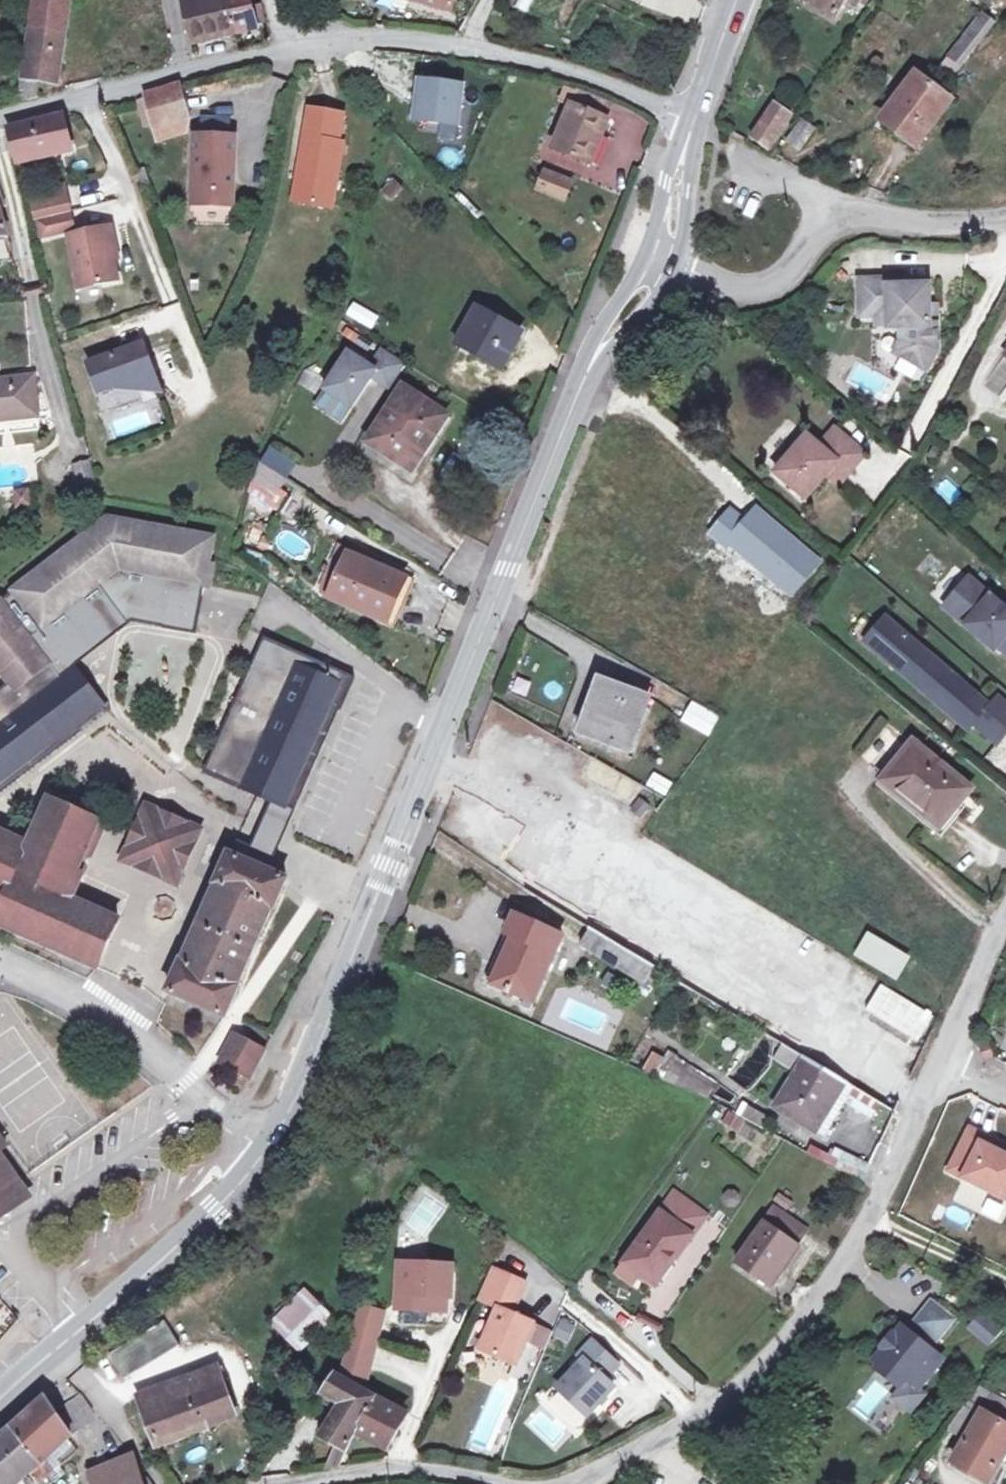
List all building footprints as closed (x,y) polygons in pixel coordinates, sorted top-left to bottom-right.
[(29,80),(48,82),(64,83),(75,0),(40,0),(29,80)] [(179,4),(190,49),(234,38),(233,33),(224,0),(195,0),(179,4)] [(233,33),(263,26),(260,7),(248,10),(246,0),(224,0),(233,33)] [(408,1),(449,13),(453,0),(408,0),(408,1)] [(536,0),(519,0),(516,9),(531,14),(536,0)] [(842,8),(827,0),(801,0),(836,18),(842,8)] [(975,8),(944,65),(961,74),(992,17),(975,8)] [(457,141),(468,82),(417,73),(410,118),(439,123),(436,138),(457,141)] [(948,102),(914,76),(881,121),(915,147),(948,102)] [(45,98),(48,82),(29,80),(27,80),(25,100),(45,98)] [(180,88),(156,96),(142,98),(151,131),(157,128),(190,120),(180,88)] [(613,104),(581,93),(576,107),(607,119),(613,104)] [(607,119),(576,107),(573,106),(557,153),(593,165),(603,137),(609,119),(607,119)] [(776,106),(754,140),(770,150),(792,116),(776,106)] [(65,113),(13,126),(20,154),(22,158),(30,156),(75,145),(66,113),(65,113)] [(341,145),(343,117),(310,114),(303,207),(341,209),(346,145),(341,145)] [(803,119),(787,141),(802,151),(818,129),(803,119)] [(611,140),(603,137),(593,165),(601,168),(611,140)] [(230,211),(237,142),(198,138),(191,208),(230,211)] [(31,159),(22,161),(26,172),(33,170),(31,159)] [(547,176),(541,194),(567,203),(573,185),(547,176)] [(67,183),(33,192),(37,204),(70,196),(67,183)] [(70,196),(37,204),(41,219),(74,211),(70,196)] [(228,224),(230,211),(191,208),(190,220),(228,224)] [(79,228),(74,211),(41,219),(45,236),(79,228)] [(116,225),(74,235),(86,288),(124,278),(117,246),(121,245),(116,225)] [(858,279),(860,314),(876,314),(887,314),(887,325),(898,325),(898,339),(894,351),(924,369),(935,350),(935,325),(928,325),(928,305),(928,285),(908,285),(908,279),(858,279)] [(494,316),(475,308),(458,342),(506,366),(522,336),(492,321),(494,316)] [(887,314),(876,314),(876,326),(887,325),(887,314)] [(343,328),(331,320),(327,327),(339,335),(343,328)] [(97,360),(108,390),(121,385),(135,386),(144,377),(163,370),(152,340),(97,360)] [(392,389),(407,365),(382,350),(372,366),(349,352),(325,390),(353,408),(378,371),(383,375),(379,381),(392,389)] [(144,377),(135,386),(169,387),(163,370),(144,377)] [(42,375),(0,381),(0,423),(14,421),(14,417),(48,413),(42,375)] [(447,416),(402,388),(369,442),(414,470),(447,416)] [(141,403),(110,423),(121,440),(151,421),(141,403)] [(810,499),(830,474),(840,463),(851,473),(866,454),(836,429),(822,446),(810,436),(778,475),(810,499)] [(287,477),(297,460),(270,445),(261,462),(287,477)] [(276,494),(285,478),(258,461),(254,480),(276,494)] [(840,463),(830,474),(842,484),(851,473),(840,463)] [(13,490),(16,508),(33,505),(30,487),(13,490)] [(119,517),(0,607),(0,659),(18,682),(0,695),(0,792),(113,706),(83,668),(78,671),(57,643),(109,606),(127,609),(126,614),(173,622),(171,630),(205,636),(224,536),(119,517)] [(322,586),(335,592),(349,557),(336,551),(322,586)] [(375,566),(350,555),(349,557),(335,592),(334,594),(387,619),(406,575),(377,561),(375,566)] [(413,578),(406,575),(387,619),(393,622),(413,578)] [(968,576),(946,603),(1005,653),(1005,608),(968,576)] [(118,710),(85,666),(140,624),(171,630),(173,622),(126,614),(127,609),(109,606),(57,643),(78,671),(83,668),(113,706),(0,792),(0,799),(118,710)] [(889,617),(867,641),(966,730),(974,721),(995,740),(1005,728),(1005,702),(996,693),(986,704),(889,617)] [(273,798),(288,805),(336,705),(343,708),(359,675),(270,633),(269,637),(276,640),(249,696),(271,706),(262,725),(240,715),(214,770),(273,798)] [(207,767),(214,770),(240,715),(262,725),(271,706),(249,696),(276,640),(269,637),(207,767)] [(585,736),(630,752),(649,695),(604,681),(585,736)] [(680,721),(710,736),(721,715),(691,700),(680,721)] [(236,837),(230,852),(269,868),(343,708),(336,705),(288,805),(273,798),(252,843),(236,837)] [(880,780),(941,834),(962,810),(955,803),(972,783),(917,736),(880,780)] [(627,802),(638,783),(590,755),(579,775),(627,802)] [(652,772),(645,785),(666,795),(673,782),(652,772)] [(645,816),(653,820),(667,800),(649,789),(636,810),(645,816)] [(98,967),(121,918),(75,895),(86,872),(80,869),(103,820),(51,796),(30,842),(0,828),(0,921),(98,967)] [(203,829),(150,804),(124,857),(178,882),(203,829)] [(636,810),(630,820),(640,826),(645,816),(636,810)] [(230,852),(172,991),(225,1015),(238,986),(235,984),(270,906),(273,907),(287,876),(269,868),(230,852)] [(516,909),(485,980),(533,1002),(556,952),(564,936),(541,925),(543,921),(516,909)] [(868,930),(854,954),(896,980),(911,956),(868,930)] [(589,950),(626,971),(637,954),(600,933),(589,950)] [(657,965),(637,954),(626,971),(646,983),(657,965)] [(921,1041),(936,1014),(880,983),(865,1010),(921,1041)] [(225,1047),(256,1065),(264,1050),(232,1033),(225,1047)] [(781,1051),(784,1053),(804,1066),(811,1054),(787,1040),(781,1051)] [(256,1065),(225,1047),(218,1061),(249,1078),(256,1065)] [(661,1074),(666,1055),(650,1051),(645,1070),(661,1074)] [(804,1066),(781,1105),(821,1128),(851,1078),(811,1054),(804,1066)] [(684,1084),(708,1097),(717,1081),(693,1068),(684,1084)] [(736,1114),(763,1127),(769,1115),(742,1102),(736,1114)] [(732,1113),(725,1123),(738,1132),(745,1121),(732,1113)] [(970,1126),(956,1154),(970,1161),(963,1175),(1005,1197),(1005,1153),(988,1144),(991,1137),(970,1126)] [(991,1137),(988,1144),(1005,1153),(1005,1144),(991,1137)] [(970,1161),(956,1154),(949,1168),(963,1175),(970,1161)] [(0,1157),(0,1183),(8,1195),(10,1203),(5,1213),(28,1197),(0,1157)] [(5,1213),(10,1203),(8,1195),(0,1183),(0,1217),(5,1213)] [(806,1207),(782,1191),(777,1199),(801,1214),(806,1207)] [(706,1216),(674,1193),(625,1264),(640,1274),(656,1285),(706,1216)] [(779,1208),(742,1264),(774,1285),(802,1243),(811,1229),(779,1208)] [(451,1295),(452,1263),(400,1260),(399,1320),(426,1321),(427,1308),(444,1308),(445,1294),(451,1295)] [(633,1284),(640,1274),(625,1264),(618,1273),(633,1284)] [(528,1282),(494,1266),(480,1296),(500,1306),(481,1346),(515,1363),(525,1340),(534,1321),(513,1311),(528,1282)] [(276,1324),(301,1347),(329,1318),(303,1292),(292,1303),(294,1305),(276,1324)] [(932,1302),(916,1321),(936,1340),(953,1320),(932,1302)] [(380,1308),(357,1303),(351,1333),(375,1338),(380,1308)] [(967,1330),(990,1345),(1003,1326),(979,1311),(967,1330)] [(574,1324),(562,1319),(556,1333),(568,1338),(574,1324)] [(545,1327),(534,1321),(525,1340),(543,1348),(545,1345),(538,1341),(545,1327)] [(917,1335),(903,1325),(876,1358),(881,1362),(877,1368),(900,1386),(907,1378),(919,1388),(944,1357),(924,1341),(921,1344),(914,1338),(917,1335)] [(551,1330),(545,1327),(538,1341),(545,1345),(551,1330)] [(587,1355),(560,1383),(589,1412),(617,1383),(608,1375),(621,1361),(596,1337),(582,1351),(587,1355)] [(343,1365),(337,1374),(365,1390),(366,1382),(370,1367),(345,1362),(343,1365)] [(190,1398),(223,1385),(216,1365),(183,1378),(184,1382),(190,1398)] [(365,1390),(337,1374),(325,1391),(344,1403),(325,1438),(342,1446),(330,1468),(338,1467),(356,1432),(376,1396),(365,1390)] [(924,1393),(907,1380),(893,1397),(911,1410),(924,1393)] [(184,1382),(139,1399),(155,1441),(234,1413),(223,1385),(190,1398),(184,1382)] [(369,1383),(365,1390),(376,1396),(379,1389),(369,1383)] [(998,1390),(987,1408),(985,1407),(955,1460),(994,1482),(1005,1460),(1005,1394),(998,1390)] [(403,1412),(376,1396),(356,1432),(387,1449),(397,1432),(393,1430),(403,1412)] [(49,1467),(43,1458),(89,1419),(70,1398),(56,1411),(45,1397),(12,1427),(43,1472),(49,1467)] [(883,1398),(866,1424),(882,1433),(898,1408),(883,1398)] [(403,1412),(393,1430),(397,1432),(407,1414),(403,1412)] [(0,1437),(0,1448),(22,1476),(31,1469),(37,1477),(43,1472),(12,1427),(0,1437)] [(22,1476),(0,1448),(0,1483),(13,1483),(22,1476)] [(93,1473),(99,1483),(150,1483),(131,1457),(93,1473)]
